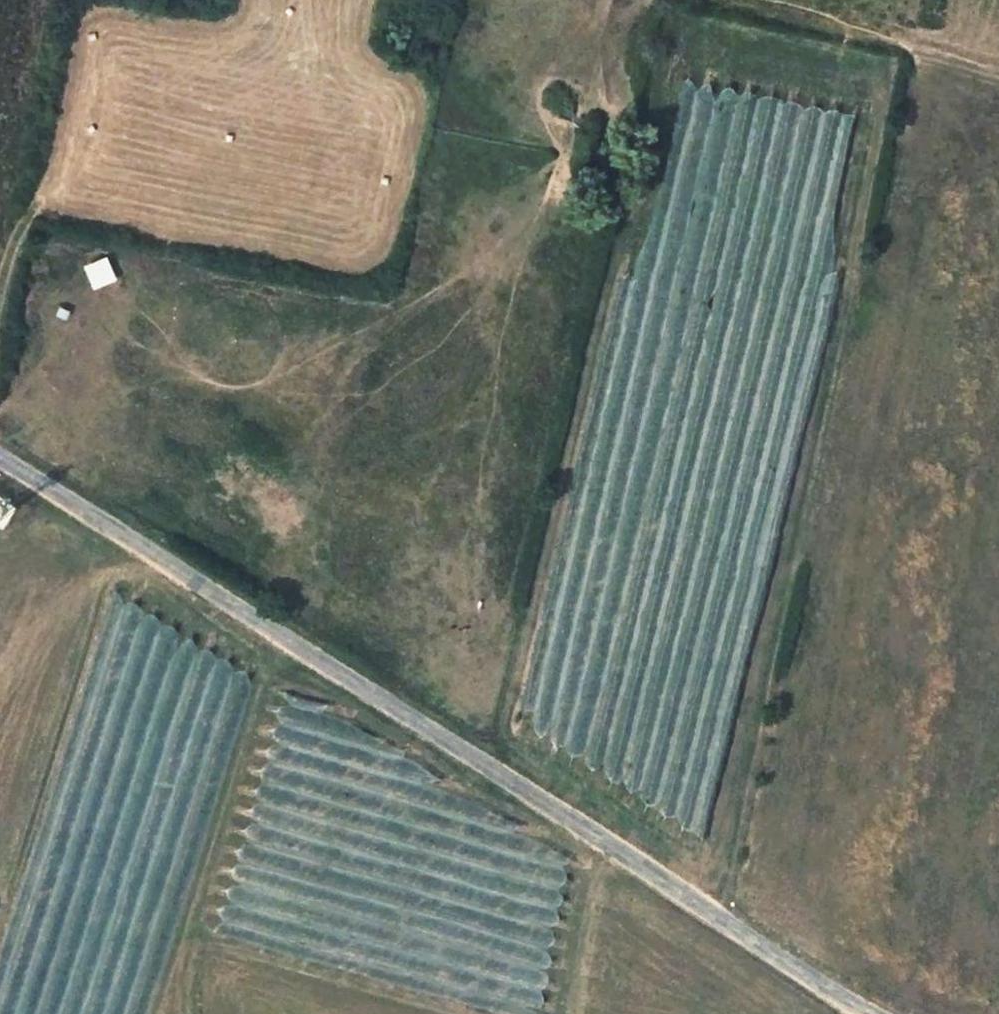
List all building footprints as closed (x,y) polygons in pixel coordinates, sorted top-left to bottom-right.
[(94,289),(118,279),(107,255),(84,266),(94,289)]
